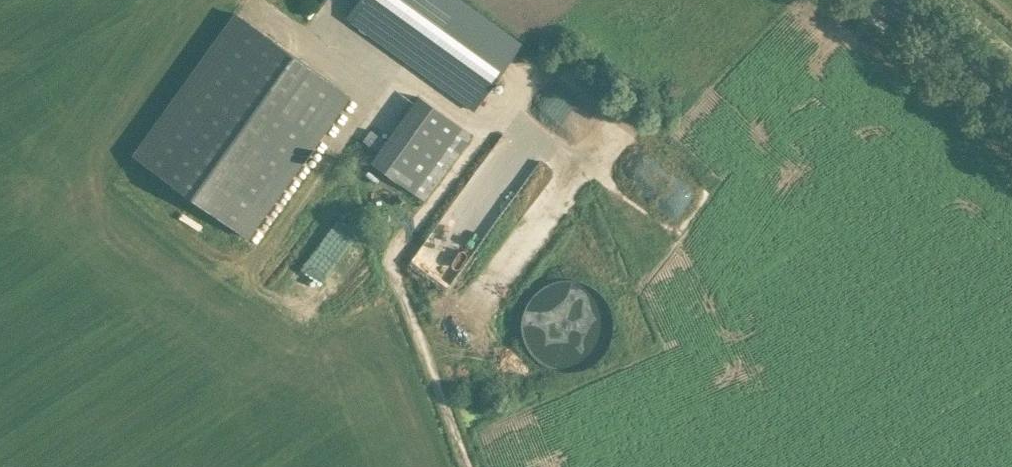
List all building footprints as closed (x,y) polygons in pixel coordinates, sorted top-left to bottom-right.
[(345,18),(473,109),(520,44),(459,0),(358,0),(345,18)] [(345,87),(235,8),(132,151),(242,230),(345,87)] [(388,106),(405,118),(386,143),(372,130),(363,141),(379,154),(372,163),(415,194),(424,201),(472,135),(462,129),(403,86),(388,106)] [(499,136),(414,263),(450,288),(536,161),(499,136)] [(555,370),(560,371),(565,371),(569,371),(574,370),(579,369),(583,368),(587,366),(592,364),(595,361),(599,357),(602,354),(605,350),(607,346),(609,341),(611,336),(612,332),(612,327),(612,322),(612,317),(611,312),(609,308),(607,303),(605,299),(602,295),(599,292),(595,288),(591,286),(587,283),(583,281),(578,280),(574,279),(569,278),(564,278),(560,279),(555,280),(551,281),(546,283),(542,286),(538,289),(535,292),(532,296),(529,299),(526,304),(525,308),(523,313),(522,317),(522,322),(522,327),(522,332),(523,337),(525,341),(527,346),(529,350),(532,354),(535,358),(538,361),(542,364),(546,366),(551,368),(555,370)]
